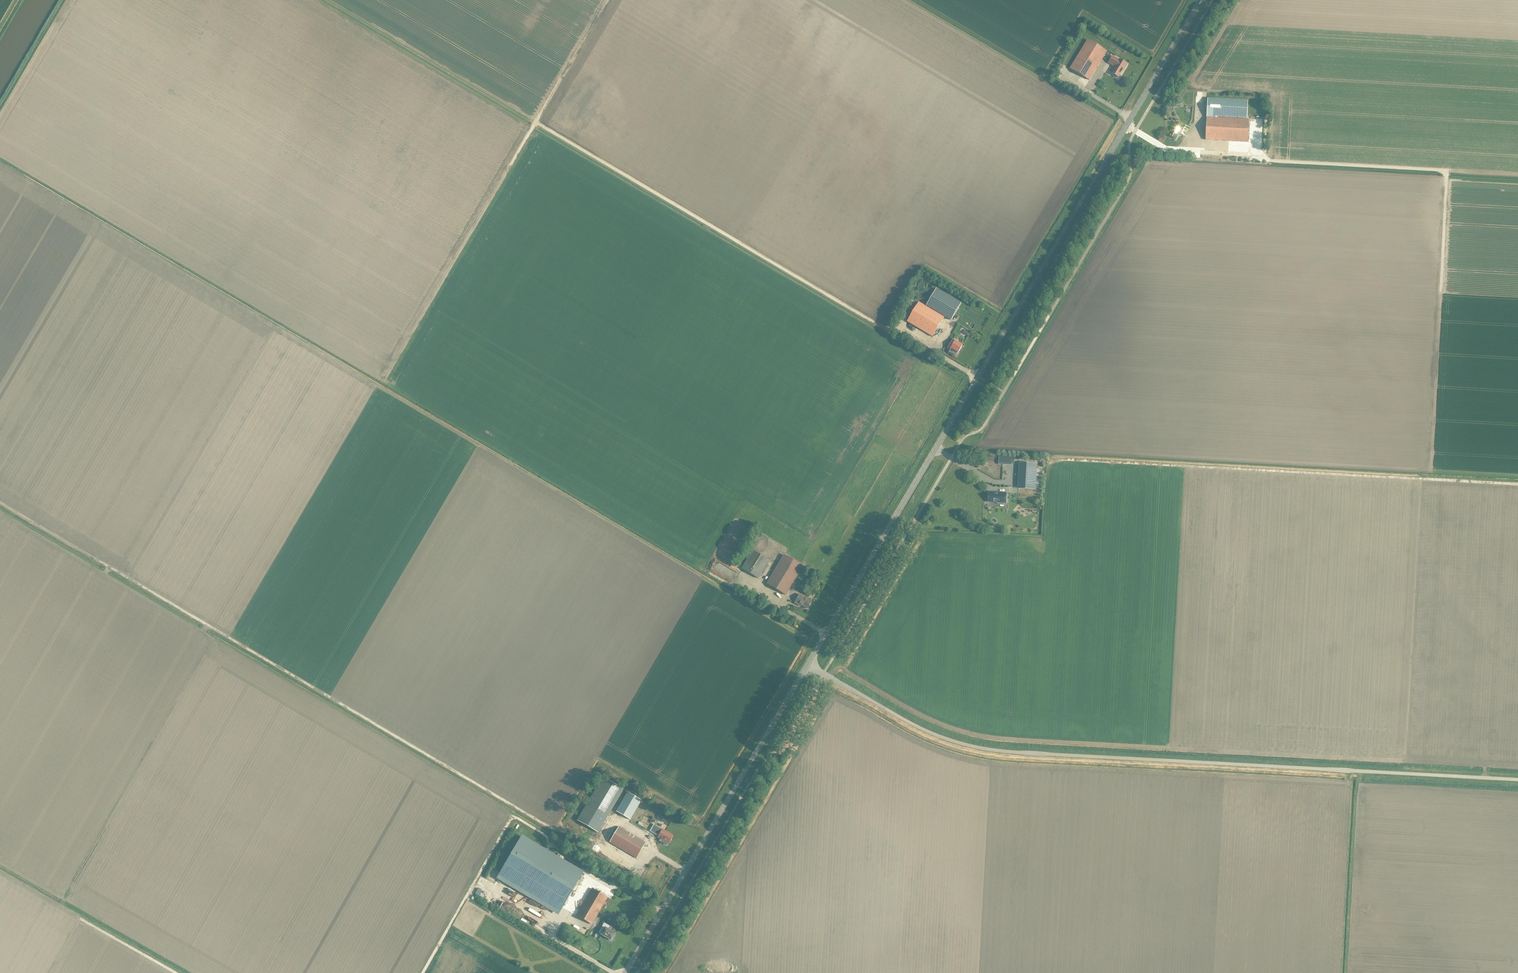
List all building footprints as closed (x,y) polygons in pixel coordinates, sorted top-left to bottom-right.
[(1089,80),(1107,51),(1087,40),(1070,68),(1089,80)] [(1119,60),(1113,56),(1109,63),(1114,66),(1115,67),(1111,73),(1115,75),(1114,76),(1115,77),(1117,78),(1118,78),(1118,77),(1119,77),(1123,70),(1124,70),(1127,64),(1120,59),(1119,60)] [(1097,84),(1109,91),(1114,83),(1102,76),(1097,84)] [(1247,142),(1248,119),(1216,118),(1216,116),(1246,118),(1247,100),(1208,98),(1206,140),(1247,142)] [(1180,133),(1184,127),(1175,122),(1172,127),(1173,128),(1169,134),(1170,135),(1170,136),(1171,136),(1176,139),(1179,133),(1180,133)] [(937,289),(927,306),(950,320),(961,303),(937,289)] [(933,336),(944,317),(919,302),(907,321),(933,336)] [(952,353),(953,353),(956,355),(962,345),(953,339),(948,348),(953,351),(952,353)] [(1019,488),(1035,489),(1036,465),(1020,464),(1019,488)] [(958,500),(960,501),(965,492),(954,485),(948,495),(957,501),(958,500)] [(1006,493),(989,492),(989,501),(995,502),(996,499),(1000,499),(1000,502),(1005,502),(1006,493)] [(758,578),(769,560),(752,550),(741,568),(758,578)] [(786,595),(803,566),(783,555),(766,583),(786,595)] [(807,608),(811,601),(799,594),(794,602),(798,605),(799,604),(807,608)] [(603,777),(577,820),(598,832),(623,789),(603,777)] [(630,819),(641,800),(627,792),(617,811),(630,819)] [(668,843),(673,835),(654,824),(650,831),(656,835),(657,834),(659,835),(658,837),(668,843)] [(636,858),(645,842),(619,827),(609,842),(636,858)] [(522,837),(502,871),(562,907),(582,872),(522,837)] [(576,915),(592,924),(607,897),(592,888),(576,915)] [(601,934),(607,938),(611,941),(613,937),(615,933),(611,931),(612,931),(608,929),(610,926),(604,923),(601,927),(604,929),(601,934)]
